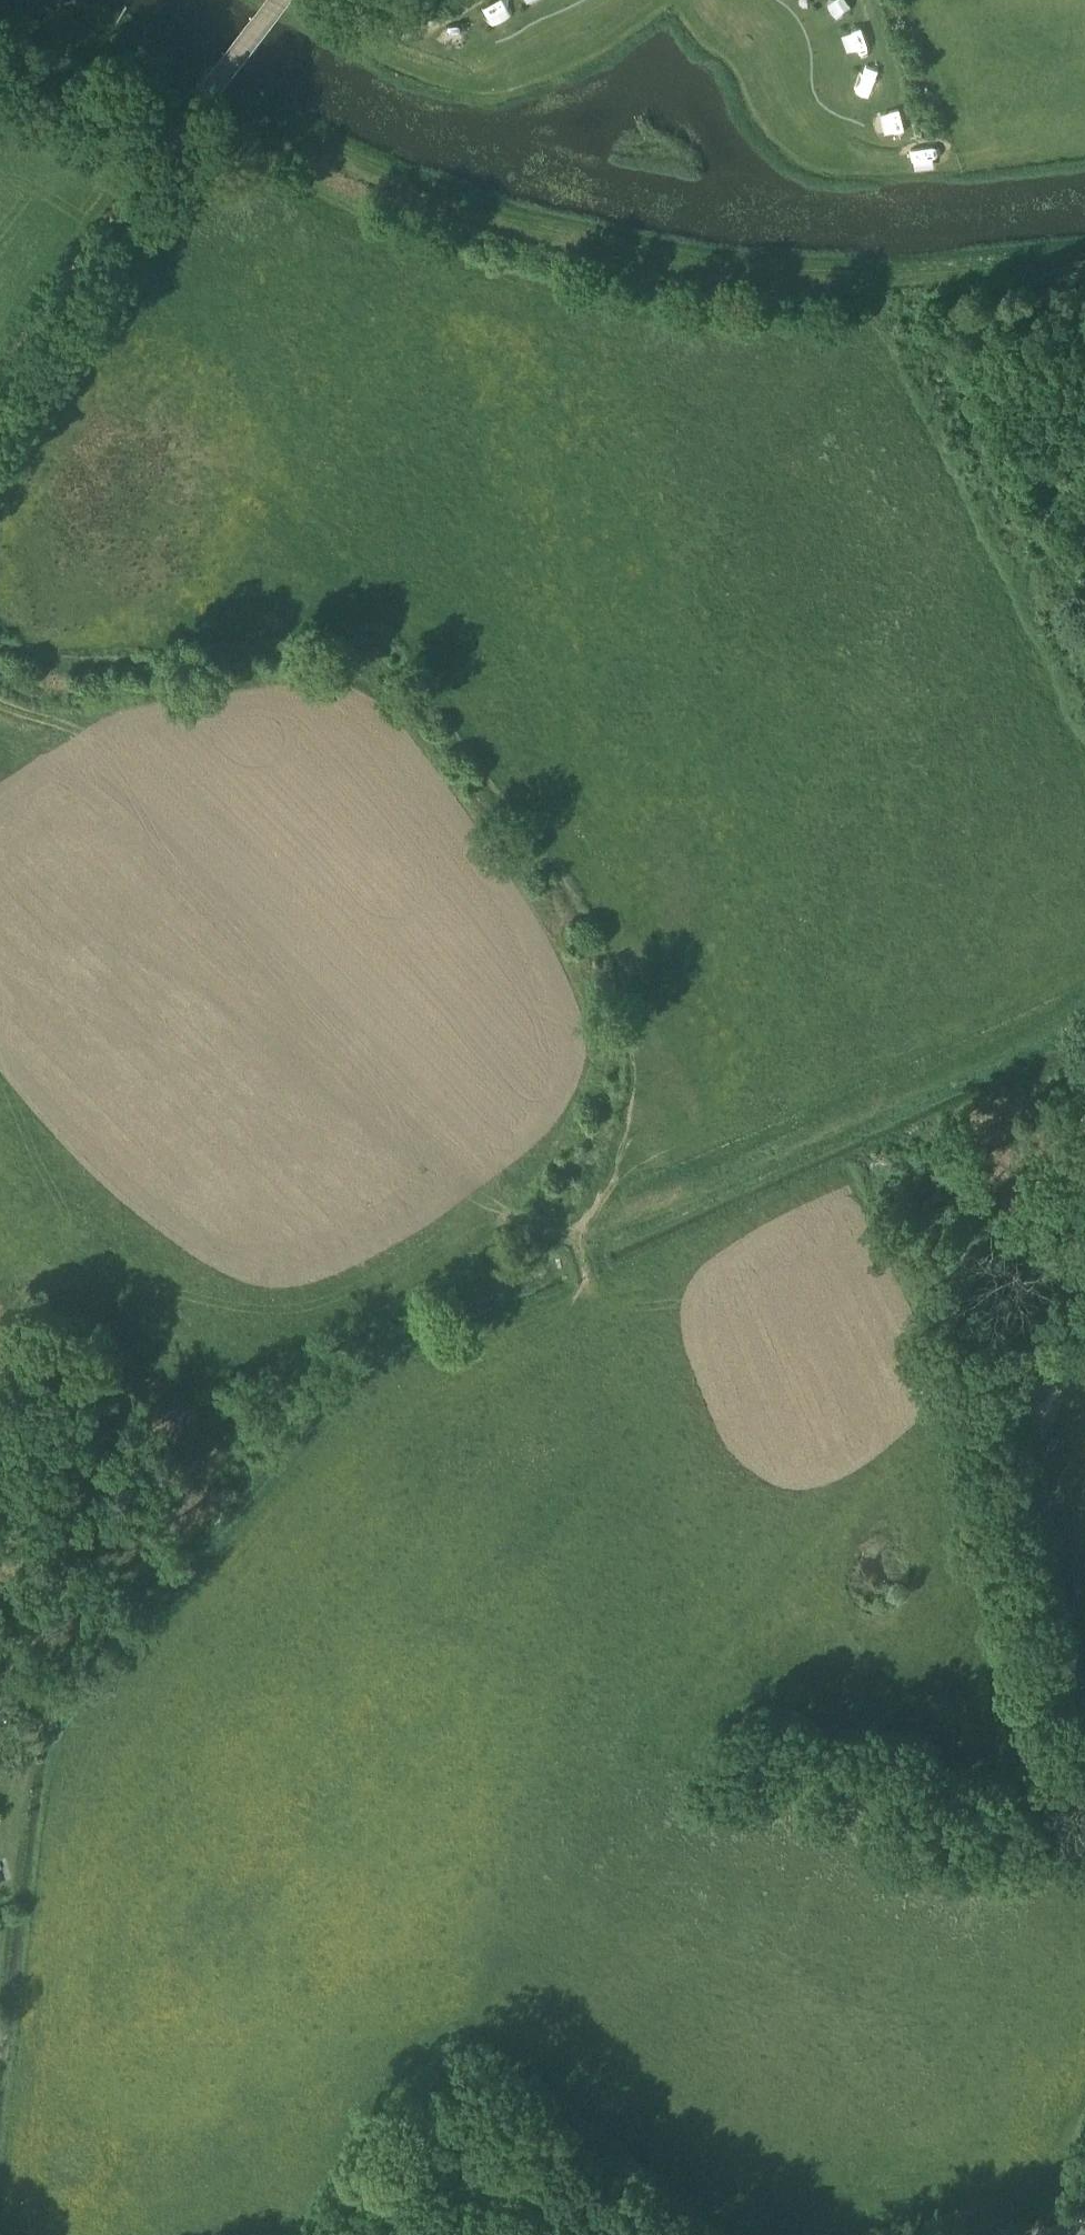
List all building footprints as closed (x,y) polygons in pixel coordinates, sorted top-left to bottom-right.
[(478,27),(495,14),(486,3),(470,16),(478,27)]
